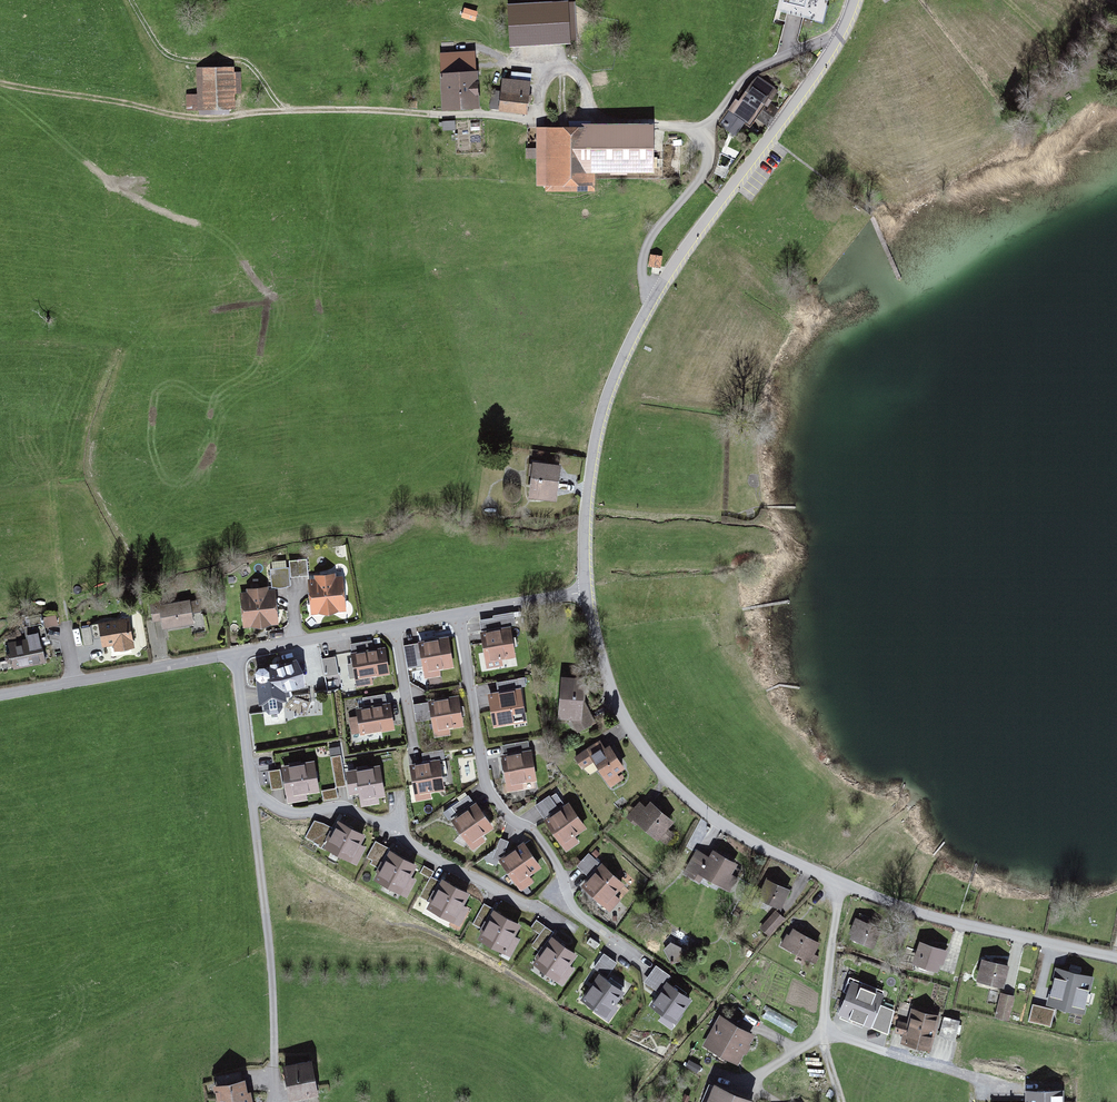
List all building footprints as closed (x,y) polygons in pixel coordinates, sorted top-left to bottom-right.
[(783,11),(807,18),(811,0),(786,0),(783,11)] [(575,40),(573,2),(510,6),(512,43),(575,40)] [(441,54),(445,108),(476,106),(473,52),(441,54)] [(197,68),(198,110),(234,109),(233,67),(197,68)] [(500,73),(501,112),(526,111),(526,72),(500,73)] [(760,75),(725,124),(738,133),(752,112),(761,99),(772,84),(760,75)] [(777,112),(769,107),(759,121),(767,126),(777,112)] [(537,129),(537,191),(590,191),(590,178),(650,178),(650,128),(537,129)] [(650,265),(659,266),(661,257),(651,255),(650,265)] [(560,466),(533,462),(528,498),(555,501),(560,466)] [(290,557),(290,573),(309,572),(308,556),(290,557)] [(274,584),(290,582),(288,567),(272,570),(274,584)] [(311,578),(312,607),(347,606),(346,577),(311,578)] [(242,592),(243,620),(279,619),(278,590),(242,592)] [(160,599),(161,628),(196,627),(195,598),(160,599)] [(56,612),(44,614),(46,623),(58,620),(56,612)] [(85,620),(91,648),(126,641),(120,613),(85,620)] [(487,665),(516,661),(511,629),(482,634),(487,665)] [(9,638),(14,666),(49,660),(44,631),(9,638)] [(424,676),(453,671),(448,639),(420,644),(424,676)] [(354,656),(358,685),(390,679),(386,651),(354,656)] [(328,685),(341,682),(335,652),(322,655),(328,685)] [(296,663),(258,674),(260,704),(285,702),(285,693),(304,688),(296,663)] [(519,677),(497,678),(498,686),(519,685),(519,677)] [(562,713),(585,715),(586,684),(563,683),(562,713)] [(496,723),(525,721),(523,689),(494,691),(496,723)] [(436,734),(464,729),(460,697),(431,702),(436,734)] [(356,707),(360,735),(392,730),(388,702),(356,707)] [(609,781),(628,767),(604,737),(576,758),(585,770),(595,763),(609,781)] [(335,783),(344,782),(342,744),(332,745),(335,783)] [(508,783),(537,781),(535,754),(506,755),(508,783)] [(451,786),(449,761),(421,763),(423,788),(451,786)] [(317,789),(312,763),(284,768),(288,794),(317,789)] [(382,793),(378,767),(348,773),(351,791),(360,790),(362,797),(382,793)] [(336,786),(323,788),(324,795),(337,793),(336,786)] [(565,839),(586,824),(559,786),(539,801),(565,839)] [(444,809),(450,817),(472,800),(466,792),(444,809)] [(659,839),(675,820),(653,799),(646,805),(641,801),(630,813),(659,839)] [(472,842),(493,828),(477,805),(456,819),(472,842)] [(314,817),(306,835),(323,842),(331,825),(314,817)] [(362,835),(339,823),(326,846),(350,858),(362,835)] [(518,880),(539,867),(524,843),(503,856),(518,880)] [(726,887),(737,865),(705,847),(702,852),(697,848),(688,865),(726,887)] [(587,872),(599,858),(589,849),(577,862),(587,872)] [(414,865),(391,853),(377,878),(400,891),(414,865)] [(608,900),(625,881),(604,863),(587,882),(608,900)] [(783,910),(792,886),(766,876),(757,899),(783,910)] [(466,894),(443,881),(429,907),(453,919),(466,894)] [(772,937),(786,921),(775,911),(761,927),(772,937)] [(875,945),(884,921),(858,911),(849,935),(875,945)] [(518,924),(495,912),(480,938),(504,950),(518,924)] [(813,962),(823,944),(792,927),(782,944),(813,962)] [(672,936),(662,947),(676,960),(686,949),(672,936)] [(940,967),(946,943),(918,937),(913,961),(940,967)] [(574,954),(553,939),(535,963),(557,978),(574,954)] [(594,964),(608,972),(617,958),(604,949),(594,964)] [(1007,984),(1012,959),(980,952),(975,977),(1007,984)] [(645,979),(659,987),(670,970),(655,961),(645,979)] [(609,1011),(624,991),(602,974),(586,994),(609,1011)] [(1075,1007),(1081,982),(1052,976),(1051,979),(1043,977),(1039,998),(1075,1007)] [(841,1018),(872,1025),(879,992),(847,986),(841,1018)] [(672,1024),(687,1003),(664,987),(649,1008),(672,1024)] [(1011,1021),(1017,996),(1002,992),(996,1017),(1011,1021)] [(1029,1017),(1051,1023),(1056,1005),(1033,1000),(1029,1017)] [(907,1041),(932,1046),(939,1014),(914,1008),(907,1041)] [(702,1047),(738,1066),(756,1036),(721,1017),(702,1047)] [(285,1066),(291,1094),(316,1089),(310,1061),(285,1066)] [(219,1101),(247,1101),(251,1101),(249,1093),(245,1093),(242,1078),(216,1083),(219,1101)] [(750,1097),(718,1084),(710,1101),(748,1101),(750,1097)] [(1027,1092),(1027,1101),(1064,1101),(1064,1091),(1027,1092)]
